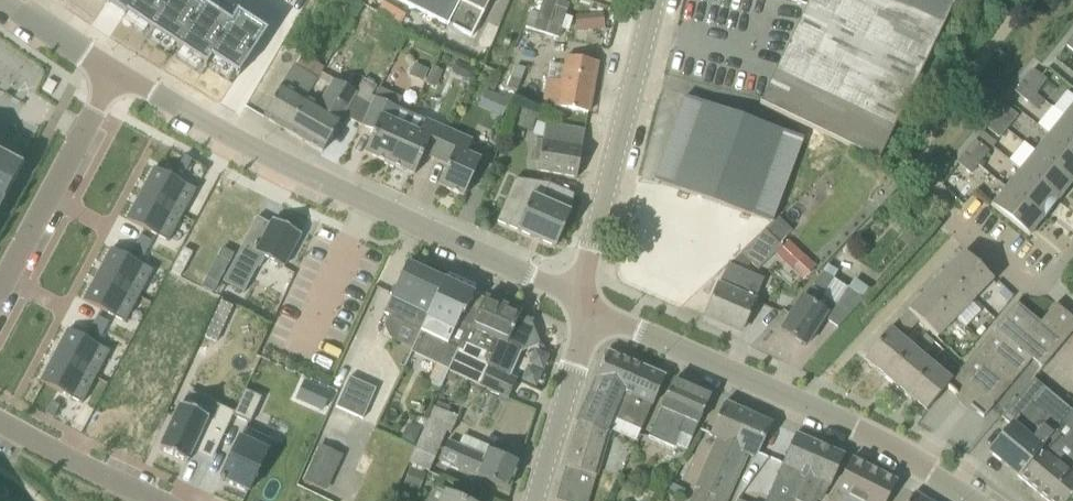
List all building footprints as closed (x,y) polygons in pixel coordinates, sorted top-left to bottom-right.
[(107,2),(206,67),(211,57),(238,75),(268,33),(236,13),(231,24),(195,0),(108,0),(107,2)] [(471,37),(490,0),(399,0),(471,37)] [(534,31),(559,39),(570,5),(555,0),(544,0),(534,31)] [(956,0),(810,0),(760,103),(879,161),(956,0)] [(603,13),(589,15),(591,30),(605,29),(603,13)] [(489,48),(475,42),(468,56),(483,62),(489,48)] [(280,127),(288,131),(306,100),(322,72),(325,67),(303,54),(296,66),(295,66),(283,86),(282,85),(264,117),(280,127)] [(553,63),(545,105),(589,113),(598,62),(567,56),(565,65),(553,63)] [(466,61),(463,70),(470,73),(475,72),(477,66),(466,61)] [(424,82),(429,70),(415,63),(410,75),(424,82)] [(426,82),(437,87),(444,70),(433,66),(426,82)] [(1048,80),(1042,76),(1034,69),(1022,84),(1036,95),(1048,80)] [(358,93),(322,72),(306,100),(288,131),(323,152),(344,116),(361,125),(375,97),(361,88),(358,93)] [(510,77),(506,86),(517,91),(521,81),(510,77)] [(1016,92),(1029,103),(1036,95),(1022,84),(1016,92)] [(476,106),(491,113),(498,97),(483,91),(476,106)] [(804,138),(686,96),(655,181),(772,223),(804,138)] [(375,97),(361,125),(362,126),(368,128),(374,131),(365,152),(390,164),(407,126),(392,120),(398,107),(395,106),(375,97)] [(1005,105),(994,118),(1008,129),(1019,116),(1005,105)] [(1064,116),(1072,123),(1072,105),(1064,116)] [(532,131),(538,113),(519,107),(513,125),(532,131)] [(1072,152),(1072,123),(1064,116),(1050,134),(1072,152)] [(1001,138),(1008,129),(994,118),(987,127),(1001,138)] [(407,126),(390,164),(407,171),(415,175),(418,167),(424,154),(436,159),(449,131),(426,120),(425,119),(419,132),(407,126)] [(577,178),(586,131),(546,124),(537,121),(533,134),(544,137),(543,141),(539,140),(535,161),(540,162),(538,171),(577,178)] [(449,131),(436,159),(449,164),(439,185),(465,197),(481,161),(468,155),(472,141),(449,131)] [(997,143),(983,132),(980,136),(993,147),(997,143)] [(1072,182),(1072,152),(1050,134),(1035,152),(1072,182)] [(980,144),(969,157),(979,165),(989,152),(980,144)] [(23,165),(0,152),(0,207),(23,165)] [(1035,152),(1021,169),(1060,201),(1072,184),(1072,182),(1035,152)] [(972,174),(979,165),(969,157),(965,154),(958,163),(972,174)] [(189,163),(185,171),(190,174),(194,166),(189,163)] [(197,193),(156,169),(142,195),(183,219),(197,193)] [(1021,169),(1006,187),(1045,219),(1060,201),(1021,169)] [(571,212),(574,195),(562,190),(550,184),(516,180),(498,221),(556,247),(571,212)] [(1006,187),(992,205),(1030,237),(1045,219),(1006,187)] [(183,219),(142,195),(128,221),(169,245),(183,219)] [(302,234),(284,225),(283,226),(276,222),(276,221),(275,220),(272,224),(259,217),(224,282),(245,293),(259,267),(261,268),(266,259),(284,268),(302,234)] [(773,223),(766,229),(779,243),(792,231),(779,217),(773,223)] [(776,253),(793,269),(805,256),(790,241),(783,247),(779,243),(766,229),(742,252),(758,270),(776,253)] [(137,245),(149,251),(153,244),(141,237),(137,245)] [(144,259),(149,251),(137,245),(133,252),(144,259)] [(99,275),(140,299),(154,273),(113,249),(99,275)] [(974,300),(993,280),(965,252),(945,273),(974,300)] [(805,256),(793,269),(804,279),(817,266),(805,256)] [(407,263),(384,313),(389,315),(422,331),(445,281),(439,277),(407,263)] [(719,285),(706,315),(742,331),(755,300),(756,300),(745,296),(754,275),(749,273),(729,264),(724,274),(719,285)] [(803,297),(781,330),(806,346),(823,320),(825,318),(829,321),(839,327),(859,305),(865,300),(865,299),(849,288),(834,279),(824,273),(812,288),(806,299),(803,297)] [(954,321),(974,300),(945,273),(925,293),(954,321)] [(140,299),(99,275),(85,301),(126,325),(140,299)] [(464,343),(485,299),(445,281),(422,331),(413,349),(412,351),(449,369),(459,348),(461,350),(464,343)] [(1004,288),(999,293),(1006,301),(1012,296),(1004,288)] [(937,338),(954,321),(925,293),(909,310),(919,320),(937,338)] [(539,343),(532,323),(519,317),(521,313),(485,298),(485,299),(464,343),(487,353),(484,358),(489,368),(489,367),(490,366),(509,375),(520,351),(539,343)] [(984,417),(1033,359),(1043,368),(1072,332),(1072,318),(1056,304),(1041,322),(1017,302),(952,380),(947,386),(984,417)] [(901,337),(919,320),(909,311),(891,330),(901,337)] [(98,317),(94,325),(105,332),(109,324),(98,317)] [(212,323),(205,337),(217,342),(223,329),(212,323)] [(101,340),(105,332),(94,325),(90,333),(101,340)] [(884,375),(909,344),(901,337),(891,330),(890,329),(865,359),(884,375)] [(111,354),(70,330),(56,356),(97,380),(111,354)] [(925,336),(919,344),(927,351),(934,343),(925,336)] [(931,362),(909,344),(884,375),(905,393),(931,362)] [(615,418),(641,429),(652,404),(653,405),(666,377),(613,354),(612,356),(608,357),(607,356),(597,379),(577,422),(579,423),(557,499),(564,500),(590,500),(597,475),(608,435),(615,418)] [(97,380),(56,356),(42,382),(83,406),(97,380)] [(947,386),(952,380),(931,362),(905,393),(926,411),(947,386)] [(505,374),(489,367),(489,368),(480,387),(508,400),(517,380),(505,374)] [(454,383),(457,375),(448,371),(445,379),(454,383)] [(308,376),(297,400),(325,412),(336,389),(308,376)] [(363,418),(376,388),(349,377),(337,407),(363,418)] [(1018,476),(1072,411),(1045,388),(1034,379),(1002,416),(1013,424),(990,452),(1018,476)] [(711,396),(674,380),(650,436),(674,447),(687,451),(689,446),(711,396)] [(246,391),(233,419),(246,425),(259,397),(246,391)] [(690,500),(705,500),(707,500),(710,495),(749,413),(725,403),(710,434),(711,435),(719,438),(697,485),(696,488),(690,500)] [(180,404),(159,449),(186,462),(194,446),(214,455),(234,412),(219,405),(212,420),(180,404)] [(58,406),(54,413),(60,417),(64,409),(58,406)] [(410,461),(414,463),(430,470),(432,471),(449,432),(453,434),(460,418),(434,407),(410,461)] [(1072,411),(1018,476),(1049,500),(1068,500),(1072,495),(1072,412),(1072,411)] [(745,456),(747,451),(751,452),(756,455),(759,447),(770,422),(769,422),(749,413),(710,495),(707,500),(725,500),(745,456)] [(408,424),(402,436),(415,443),(423,425),(416,422),(408,424)] [(245,428),(220,480),(224,482),(224,481),(249,492),(273,441),(245,428)] [(821,445),(796,434),(783,464),(767,500),(797,500),(821,445)] [(440,459),(509,489),(520,463),(488,449),(484,457),(449,441),(440,459)] [(327,492),(343,456),(320,445),(304,481),(327,492)] [(815,499),(822,483),(831,486),(831,485),(845,455),(821,445),(797,500),(818,500),(815,499)] [(898,481),(852,458),(832,500),(887,500),(898,481)] [(430,470),(414,463),(405,483),(404,485),(421,492),(430,470)] [(447,492),(445,491),(440,500),(466,500),(447,492)] [(915,492),(910,500),(929,500),(915,492)]
